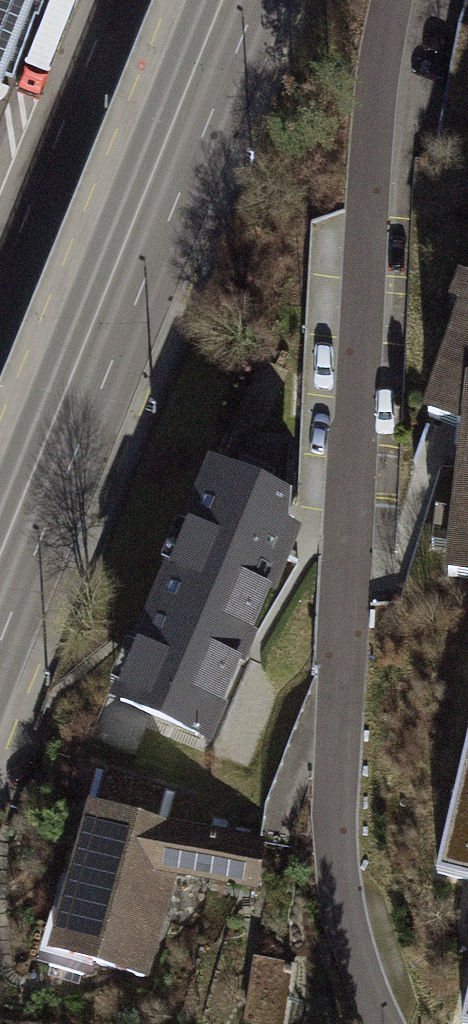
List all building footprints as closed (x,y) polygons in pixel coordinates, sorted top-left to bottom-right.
[(451,430),(467,436),(467,383),(451,430)] [(285,558),(202,520),(127,697),(209,730),(285,558)] [(103,763),(96,789),(174,809),(180,782),(103,763)] [(264,838),(99,798),(55,953),(149,979),(183,884),(249,898),(264,838)] [(259,954),(251,1017),(292,1022),(300,959),(259,954)]
